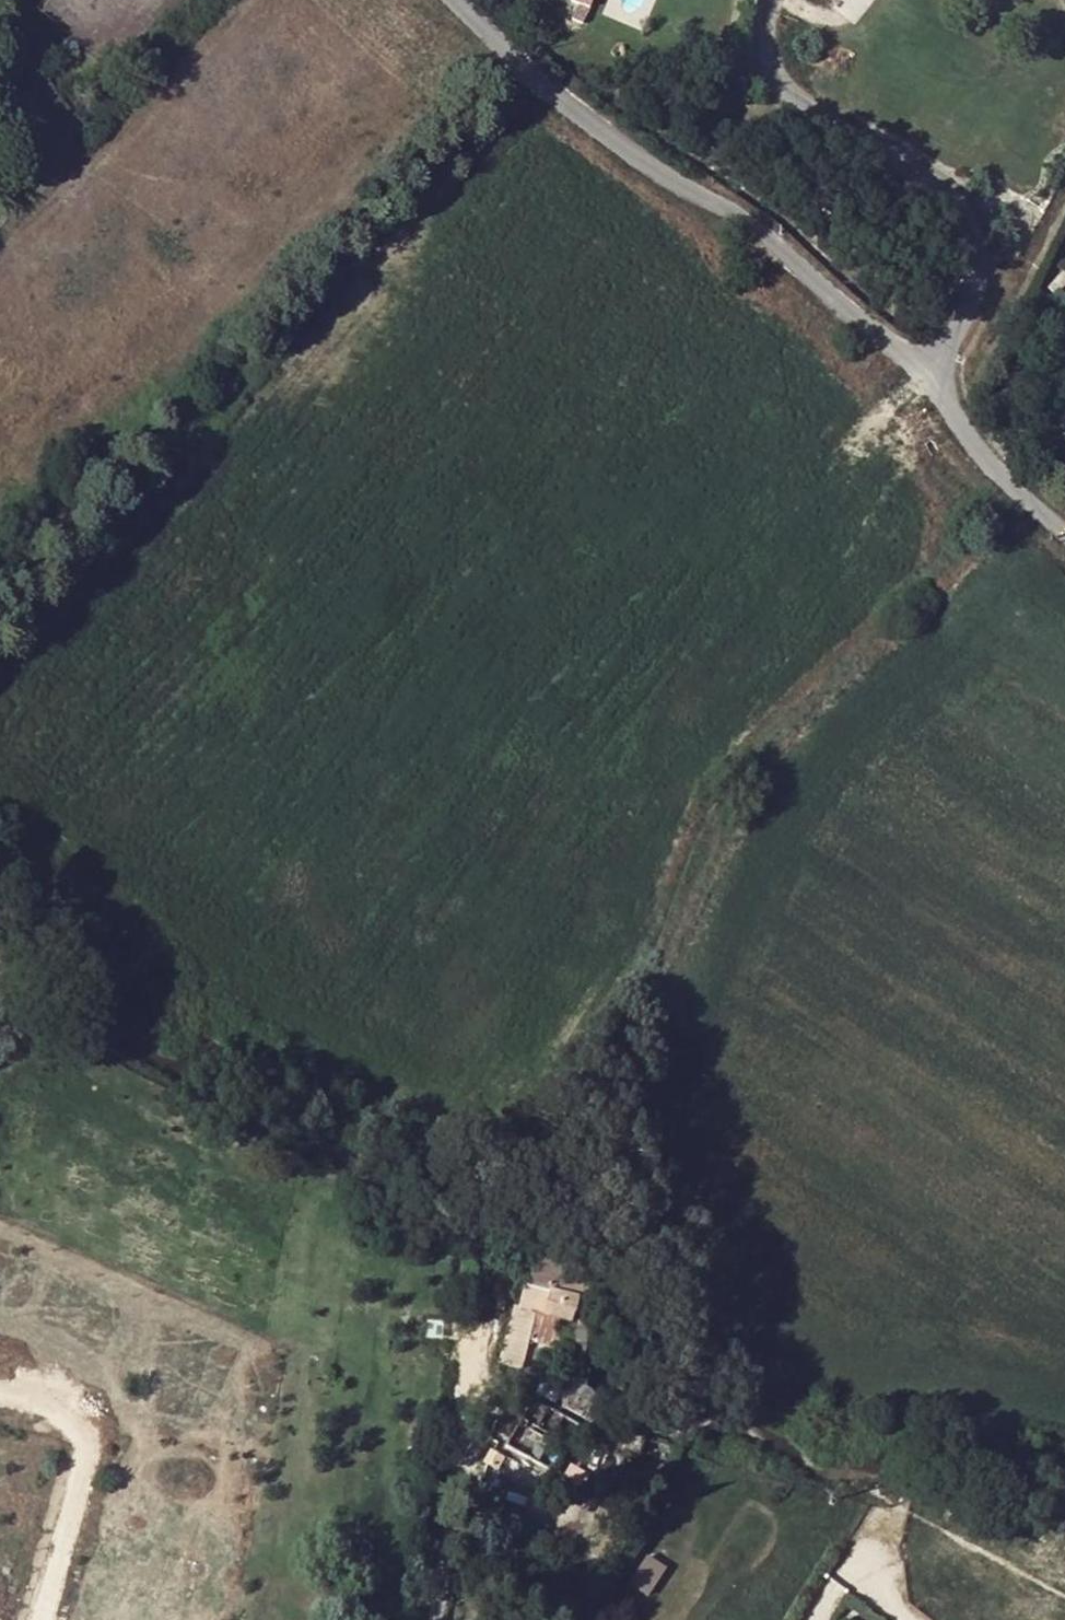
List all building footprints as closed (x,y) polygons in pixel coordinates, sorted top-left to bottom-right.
[(552,1239),(538,1233),(535,1239),(550,1245),(552,1239)] [(584,1439),(677,1463),(684,1437),(645,1425),(627,1419),(603,1409),(585,1382),(589,1352),(593,1323),(595,1314),(602,1277),(583,1273),(584,1267),(570,1264),(555,1261),(556,1256),(534,1251),(523,1309),(523,1312),(571,1325),(568,1344),(561,1408),(588,1423),(584,1439)] [(571,1259),(556,1256),(555,1261),(570,1264),(571,1259)] [(523,1312),(523,1309),(508,1306),(493,1368),(507,1371),(523,1312)] [(501,1456),(492,1451),(485,1462),(495,1467),(501,1456)] [(513,1577),(504,1576),(502,1588),(511,1589),(513,1577)]
